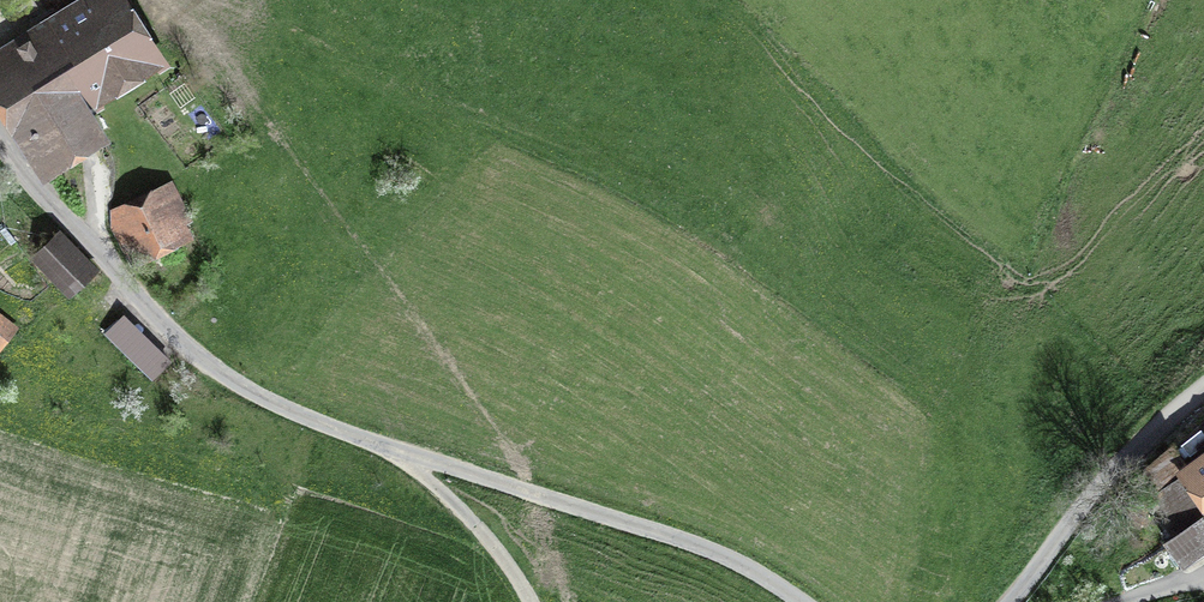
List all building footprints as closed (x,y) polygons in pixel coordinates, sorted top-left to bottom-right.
[(61,174),(73,166),(70,151),(95,136),(105,161),(110,144),(82,97),(149,57),(114,0),(100,0),(60,24),(66,35),(0,74),(0,113),(15,138),(33,127),(61,174)] [(165,192),(107,220),(127,261),(177,237),(172,228),(187,220),(167,180),(161,183),(165,192)] [(29,258),(64,295),(83,277),(48,240),(29,258)] [(169,364),(123,320),(108,336),(154,380),(169,364)] [(11,329),(0,322),(0,346),(11,329)] [(1189,474),(1171,449),(1143,473),(1184,531),(1167,544),(1183,566),(1203,550),(1203,463),(1189,474)]
